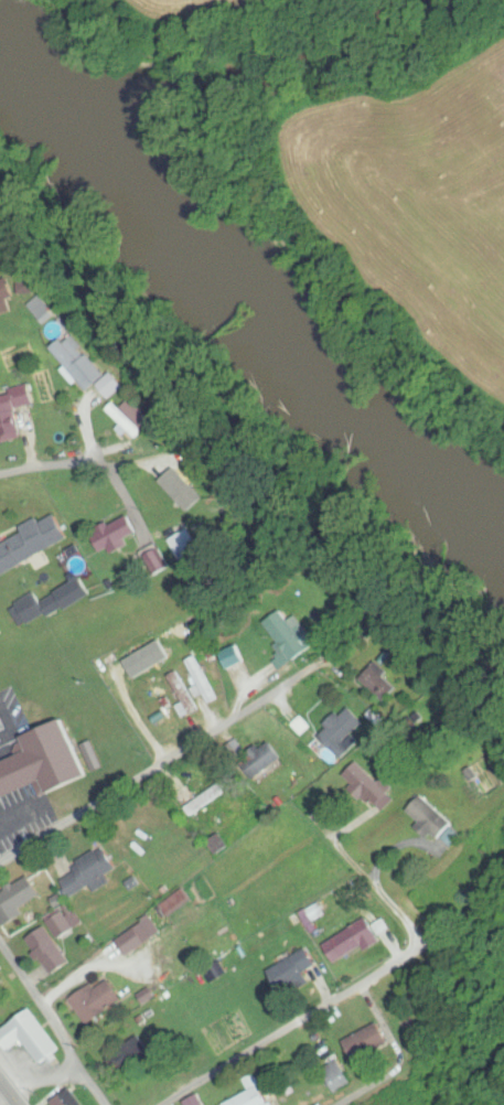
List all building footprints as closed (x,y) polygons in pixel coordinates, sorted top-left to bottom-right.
[(109,376),(73,333),(53,350),(89,394),(99,385),(111,400),(127,387),(114,371),(109,376)] [(34,403),(30,388),(0,397),(0,439),(1,443),(23,437),(15,409),(34,403)] [(109,408),(134,441),(155,424),(135,397),(122,407),(118,402),(109,408)] [(206,496),(164,466),(157,476),(199,506),(206,496)] [(70,540),(57,514),(0,543),(0,575),(70,540)] [(201,551),(191,530),(169,540),(179,561),(201,551)] [(317,646),(298,616),(289,621),(283,610),(263,622),(284,655),(274,661),(280,670),(317,646)] [(389,703),(403,686),(376,663),(362,680),(389,703)] [(199,709),(176,671),(168,676),(184,703),(177,707),(184,718),(199,709)] [(319,735),(343,759),(353,749),(346,742),(365,723),(348,707),(319,735)] [(0,766),(0,812),(89,776),(66,720),(25,737),(31,753),(0,766)] [(282,761),(273,743),(245,757),(255,775),(282,761)] [(345,776),(378,809),(392,795),(359,762),(345,776)] [(191,816),(225,793),(219,784),(185,807),(191,816)] [(454,824),(421,795),(408,811),(440,840),(454,824)] [(121,870),(104,845),(75,865),(95,895),(113,884),(109,878),(121,870)] [(162,907),(169,916),(191,899),(184,889),(162,907)] [(146,945),(161,933),(145,913),(130,925),(146,945)] [(381,944),(371,922),(325,941),(334,963),(381,944)] [(52,977),(73,964),(48,927),(28,940),(52,977)] [(285,999),(313,983),(321,999),(331,994),(308,951),(270,971),(285,999)] [(0,969),(0,997),(2,1000),(12,996),(0,969)] [(124,1001),(108,978),(73,1003),(89,1026),(124,1001)] [(25,1043),(42,1068),(62,1055),(33,1010),(0,1031),(0,1042),(8,1054),(25,1043)] [(357,1065),(391,1045),(378,1023),(344,1043),(357,1065)] [(350,1085),(339,1060),(322,1067),(333,1092),(350,1085)] [(271,1104),(258,1085),(227,1104),(269,1104),(271,1104)] [(72,1089),(53,1103),(54,1104),(83,1104),(72,1089)]
